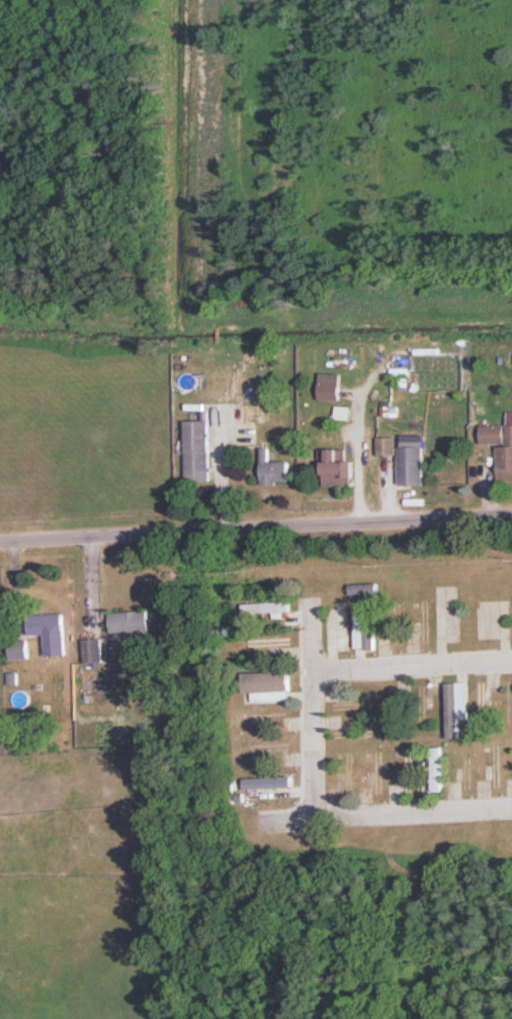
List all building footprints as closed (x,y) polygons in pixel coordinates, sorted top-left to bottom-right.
[(341,372),(321,372),(321,400),(341,400),(341,372)] [(211,481),(211,420),(187,420),(187,481),(211,481)] [(480,444),(498,444),(498,481),(511,481),(511,425),(480,425),(480,444)] [(379,438),(379,455),(397,455),(397,438),(379,438)] [(400,447),(400,484),(424,484),(424,447),(400,447)] [(291,460),(271,460),(271,449),(263,449),(263,483),(291,483),(291,460)] [(326,486),(354,486),(354,460),(348,460),(348,449),(326,449),(326,486)] [(458,640),(458,585),(446,585),(446,607),(436,607),(436,640),(458,640)] [(326,611),(326,647),(346,647),(346,601),(335,601),(335,611),(326,611)] [(289,602),(242,602),(242,612),(289,612),(289,602)] [(111,611),(111,632),(150,632),(150,611),(111,611)] [(64,633),(64,613),(28,613),(28,633),(64,633)] [(354,649),(374,649),(374,614),(354,614),(354,649)] [(271,653),(290,653),(290,636),(247,636),(247,648),(271,648),(271,653)] [(102,663),(102,638),(83,638),(83,663),(102,663)] [(10,658),(28,658),(28,639),(10,639),(10,658)] [(288,671),(242,671),(242,693),(277,692),(277,699),(288,699),(288,671)] [(477,681),(477,721),(486,721),(486,681),(477,681)] [(457,683),(446,683),(447,738),(458,738),(457,683)] [(442,747),(431,747),(431,791),(442,791),(442,747)]
